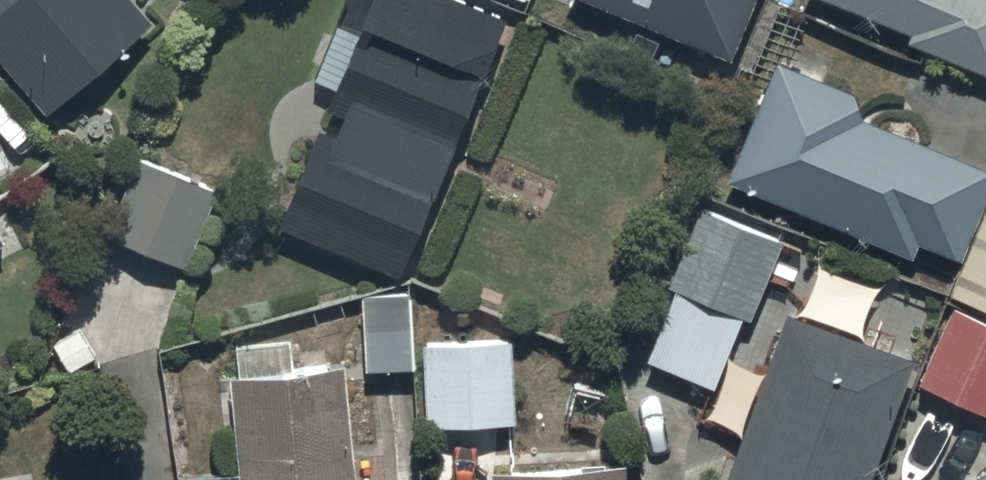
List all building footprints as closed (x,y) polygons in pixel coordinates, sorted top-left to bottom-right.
[(134,0),(8,0),(0,6),(0,60),(44,112),(152,21),(134,0)] [(278,224),(400,274),(507,15),(470,0),(371,0),(326,107),(343,114),(335,133),(318,126),(278,224)] [(730,56),(754,0),(594,0),(730,56)] [(910,32),(907,40),(985,72),(985,0),(832,0),(910,32)] [(777,59),(727,179),(913,255),(919,241),(961,258),(985,198),(985,167),(864,117),(853,90),(777,59)] [(185,266),(217,188),(137,155),(104,232),(185,266)] [(950,293),(985,307),(985,205),(950,293)] [(669,284),(750,317),(782,240),(701,207),(669,284)] [(362,295),(366,368),(414,366),(410,292),(362,295)] [(985,412),(985,321),(953,306),(919,382),(985,412)] [(724,479),(870,479),(914,357),(785,311),(724,479)] [(512,339),(424,343),(428,424),(515,421),(512,339)] [(240,479),(355,479),(344,363),(229,375),(240,479)] [(626,459),(492,468),(493,479),(627,479),(626,459)] [(970,479),(985,479),(985,464),(970,479)]
